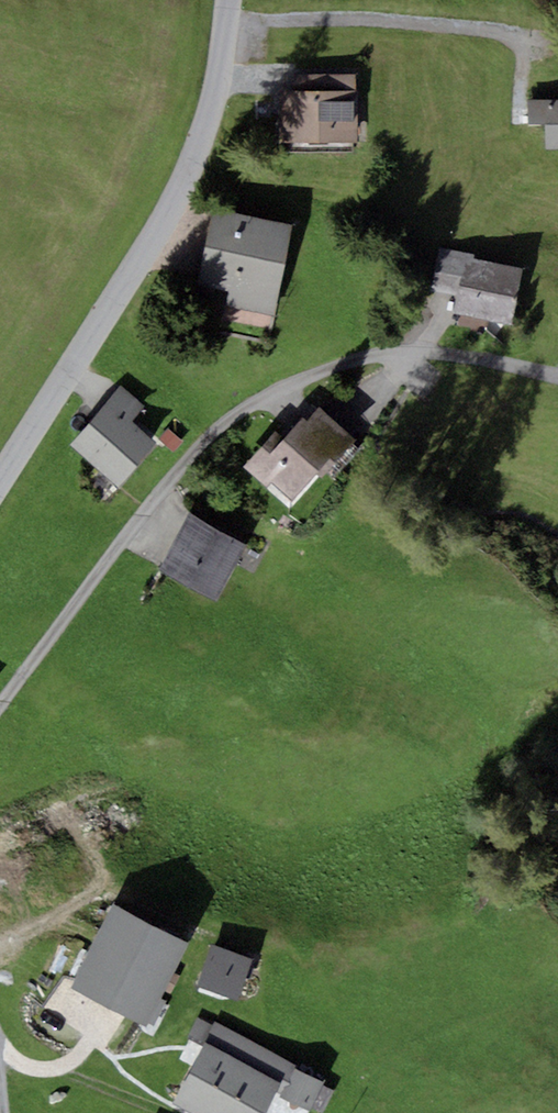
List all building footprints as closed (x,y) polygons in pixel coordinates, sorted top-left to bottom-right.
[(298,91),(355,91),(355,75),(298,76),(298,91)] [(281,91),(281,143),(355,142),(355,91),(298,91),(281,91)] [(528,100),(528,124),(546,124),(546,150),(557,150),(557,100),(528,100)] [(276,315),(291,225),(212,212),(197,303),(276,315)] [(473,260),(474,255),(435,247),(427,289),(457,294),(463,258),(473,260)] [(512,325),(523,270),(473,260),(463,258),(457,294),(453,314),(512,325)] [(121,386),(70,445),(119,487),(156,443),(131,421),(144,406),(121,386)] [(303,418),(283,440),(275,433),(243,466),(265,487),(270,482),(292,501),(350,434),(320,408),(307,422),(303,418)] [(217,603),(245,545),(189,513),(161,571),(217,603)] [(146,1028),(189,944),(114,905),(71,989),(146,1028)] [(253,960),(210,946),(196,986),(239,1000),(253,960)] [(203,1044),(214,1026),(198,1017),(187,1036),(203,1044)] [(216,1022),(214,1026),(203,1044),(171,1102),(190,1112),(267,1112),(279,1094),(294,1069),(295,1066),(216,1022)] [(325,1087),(294,1069),(279,1094),(310,1112),(325,1087)]
